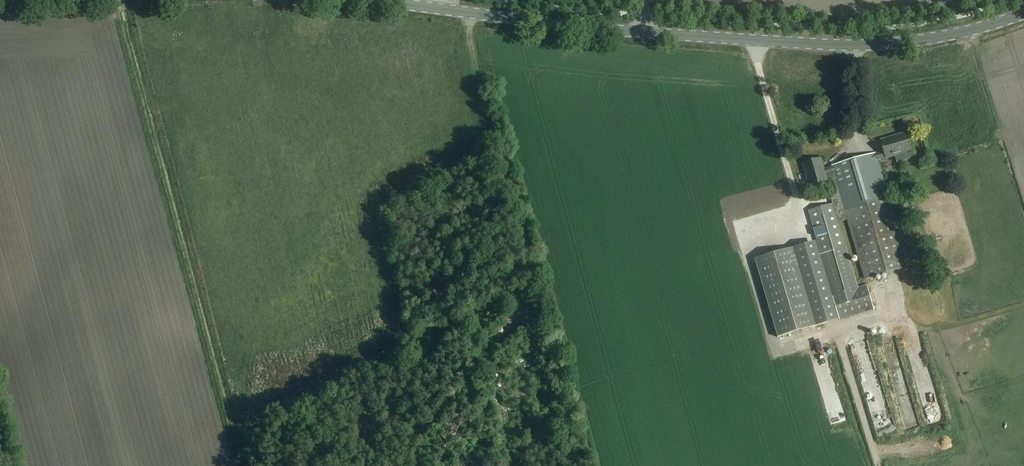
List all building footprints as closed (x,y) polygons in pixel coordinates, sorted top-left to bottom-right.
[(877,153),(879,160),(911,151),(906,134),(882,141),(885,151),(877,153)] [(832,205),(808,211),(821,255),(819,255),(831,296),(838,320),(874,310),(867,286),(857,288),(839,223),(847,221),(864,281),(897,271),(910,268),(910,266),(907,259),(879,160),(877,153),(876,154),(833,166),(832,167),(840,197),(831,200),(832,205)] [(886,166),(910,159),(908,153),(884,160),(886,166)] [(830,196),(831,200),(840,197),(832,167),(824,169),(821,159),(805,163),(811,186),(833,180),(837,194),(830,196)] [(753,259),(776,338),(815,326),(793,248),(753,259)] [(848,344),(851,355),(869,350),(866,339),(848,344)] [(888,370),(897,369),(895,353),(886,354),(888,370)] [(912,366),(913,378),(917,378),(918,385),(926,384),(922,364),(912,366)] [(834,402),(826,406),(830,416),(838,412),(834,402)] [(524,439),(529,435),(523,427),(518,431),(524,439)]
